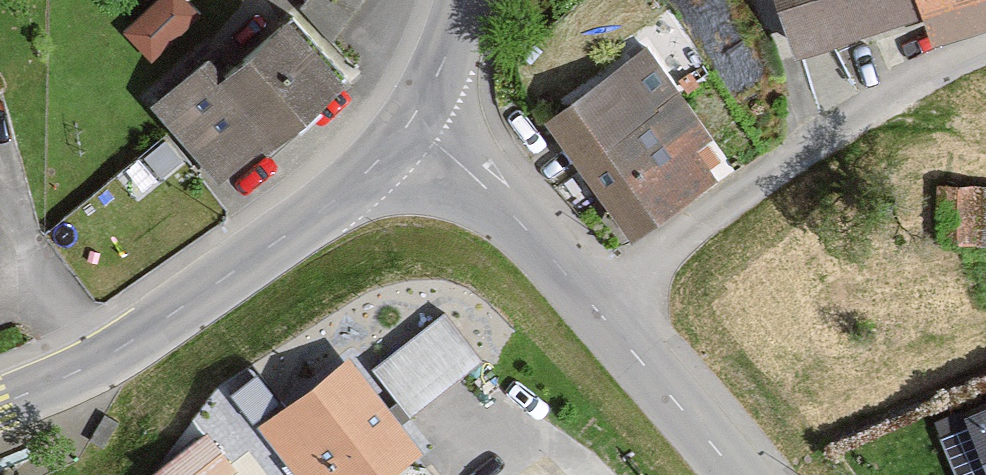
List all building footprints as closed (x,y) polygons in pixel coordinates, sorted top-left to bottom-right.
[(207,2),(205,0),(146,0),(128,18),(158,49),(207,2)] [(296,4),(328,40),(353,11),(362,0),(299,0),(296,4)] [(786,51),(930,5),(928,0),(769,0),(786,51)] [(342,79),(293,22),(229,76),(209,52),(152,100),(221,181),(342,79)] [(558,118),(632,224),(719,165),(645,58),(558,118)] [(985,228),(985,171),(948,170),(946,227),(985,228)] [(449,313),(369,369),(405,416),(484,356),(449,313)] [(427,444),(405,416),(369,369),(356,352),(265,422),(306,474),(386,474),(427,444)] [(159,456),(172,474),(214,474),(242,455),(214,416),(159,456)] [(963,429),(984,474),(985,474),(985,419),(963,429)]
